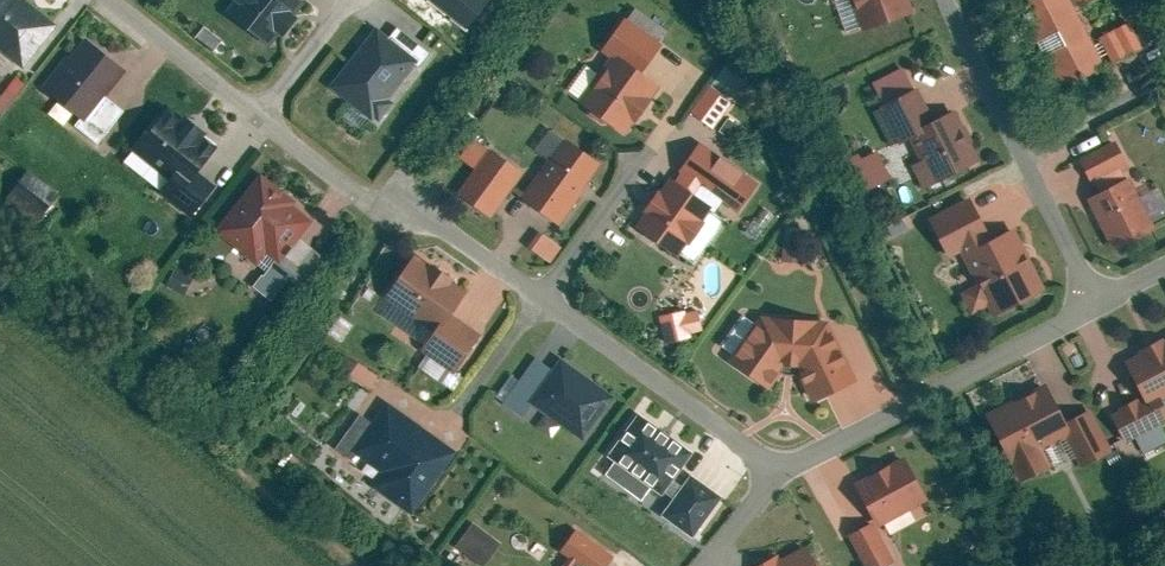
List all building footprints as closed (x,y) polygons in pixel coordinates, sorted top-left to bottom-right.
[(55,22),(28,0),(0,0),(0,49),(21,65),(55,22)] [(223,7),(268,42),(301,0),(229,0),(223,7)] [(859,28),(910,10),(907,0),(849,0),(859,28)] [(1076,8),(1090,0),(1022,0),(1009,7),(1055,91),(1106,64),(1076,8)] [(598,48),(608,55),(575,99),(621,132),(657,84),(640,71),(660,43),(658,41),(666,30),(633,6),(624,17),(622,16),(598,48)] [(398,12),(381,34),(369,25),(323,84),(349,104),(341,113),(360,127),(412,60),(417,63),(435,39),(398,12)] [(1132,20),(1103,35),(1117,62),(1146,48),(1132,20)] [(122,109),(101,93),(121,68),(78,35),(39,85),(77,114),(70,123),(95,143),(122,109)] [(870,81),(880,100),(876,102),(896,143),(908,137),(918,158),(908,163),(920,186),(973,159),(948,109),(927,120),(899,66),(870,81)] [(7,112),(25,80),(17,76),(0,104),(0,108),(7,112)] [(710,83),(690,110),(712,126),(732,99),(710,83)] [(168,105),(123,161),(190,214),(214,182),(196,168),(216,144),(168,105)] [(558,220),(601,159),(563,132),(519,192),(558,220)] [(1116,137),(1077,158),(1093,186),(1131,166),(1116,137)] [(761,179),(700,138),(678,171),(739,212),(761,179)] [(488,215),(522,168),(489,144),(455,191),(488,215)] [(892,174),(879,148),(854,160),(867,186),(892,174)] [(31,168),(9,195),(41,221),(63,194),(31,168)] [(277,260),(310,215),(256,174),(214,229),(255,260),(263,249),(277,260)] [(631,224),(673,255),(675,253),(691,264),(724,219),(708,207),(710,205),(668,174),(631,224)] [(1152,226),(1126,176),(1083,198),(1110,248),(1152,226)] [(1146,195),(1156,219),(1164,215),(1164,192),(1163,188),(1146,195)] [(969,197),(925,219),(945,259),(989,236),(969,197)] [(540,224),(526,246),(550,261),(564,239),(540,224)] [(1041,286),(1009,226),(959,252),(975,283),(959,291),(970,312),(986,304),(990,312),(1041,286)] [(378,295),(386,300),(377,313),(412,336),(420,323),(432,331),(419,348),(454,373),(480,336),(450,315),(466,291),(406,252),(378,295)] [(702,306),(662,314),(668,341),(707,332),(702,306)] [(731,349),(725,358),(765,386),(781,362),(791,363),(807,399),(852,379),(824,317),(756,314),(752,319),(742,312),(721,342),(731,349)] [(1119,359),(1136,393),(1107,408),(1124,442),(1164,421),(1164,335),(1119,359)] [(548,436),(557,423),(578,438),(612,391),(566,357),(555,373),(533,357),(500,400),(548,436)] [(378,373),(358,359),(348,373),(369,387),(378,373)] [(1042,387),(981,417),(1013,481),(1045,465),(1036,448),(1065,434),(1080,464),(1110,450),(1090,407),(1060,422),(1042,387)] [(830,397),(842,423),(853,418),(841,393),(830,397)] [(350,458),(354,453),(378,469),(367,485),(407,512),(451,449),(385,404),(372,424),(356,413),(333,446),(350,458)] [(689,452),(637,415),(609,454),(619,461),(611,472),(628,484),(636,473),(661,491),(689,452)] [(901,453),(851,481),(875,524),(925,496),(901,453)] [(719,498),(692,478),(684,487),(675,480),(666,492),(675,499),(663,514),(690,535),(719,498)] [(847,532),(865,565),(877,565),(892,557),(871,518),(847,532)] [(474,519),(454,545),(481,565),(501,541),(474,519)] [(612,554),(574,527),(557,550),(560,552),(550,565),(603,565),(612,554)] [(798,538),(746,565),(814,565),(798,538)]
